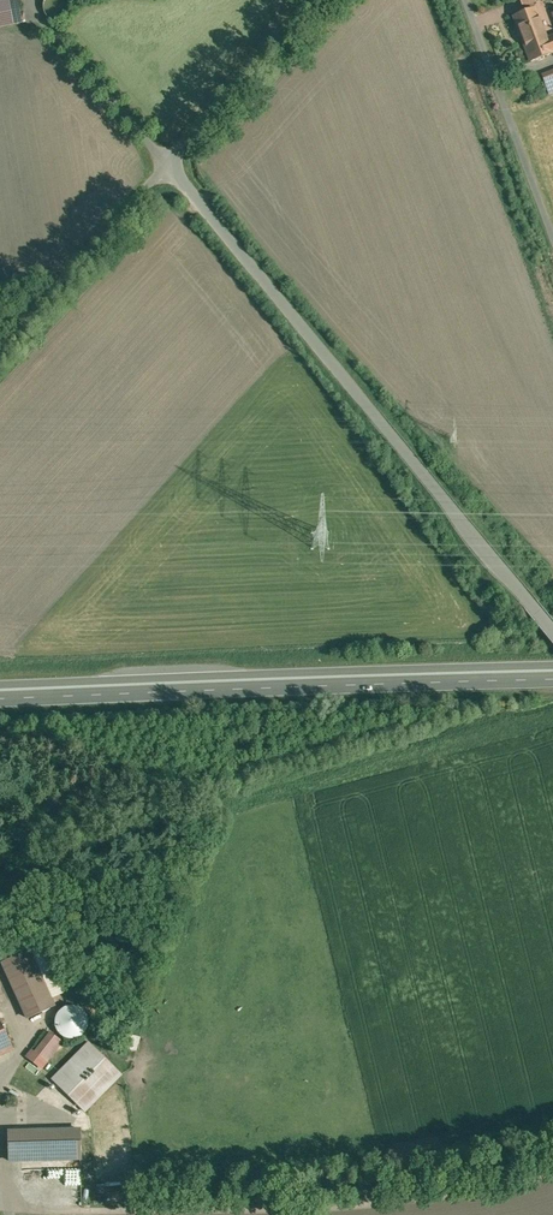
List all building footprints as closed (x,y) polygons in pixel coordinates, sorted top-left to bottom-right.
[(10,24),(5,0),(0,0),(0,26),(10,24)] [(10,24),(23,21),(18,0),(5,0),(10,24)] [(45,0),(44,2),(44,4),(44,5),(44,7),(44,10),(44,12),(45,13),(46,14),(47,15),(48,17),(49,18),(51,19),(53,20),(56,20),(58,20),(60,20),(61,20),(63,19),(65,18),(67,16),(68,15),(69,14),(70,12),(70,10),(71,8),(71,6),(71,5),(70,3),(70,1),(69,0),(45,0)] [(536,8),(514,16),(531,61),(552,53),(547,38),(536,8)] [(18,1001),(45,989),(21,934),(0,943),(0,958),(18,1001)] [(70,990),(67,989),(64,989),(60,990),(57,991),(55,992),(53,993),(52,995),(50,997),(49,1000),(48,1002),(48,1003),(48,1006),(48,1008),(48,1010),(49,1012),(50,1015),(52,1017),(55,1019),(57,1020),(59,1022),(63,1022),(65,1022),(68,1022),(70,1021),(72,1020),(74,1019),(76,1018),(77,1017),(79,1014),(80,1012),(80,1011),(81,1009),(81,1007),(81,1005),(81,1003),(80,1001),(80,999),(78,997),(76,994),(74,992),(71,991),(70,990)] [(24,1035),(22,1033),(17,1039),(32,1051),(37,1045),(53,1024),(41,1014),(24,1035)] [(80,1025),(43,1063),(75,1094),(112,1057),(80,1025)] [(125,1048),(136,1051),(140,1037),(129,1034),(125,1048)] [(0,1112),(0,1144),(75,1142),(74,1109),(0,1112)]
